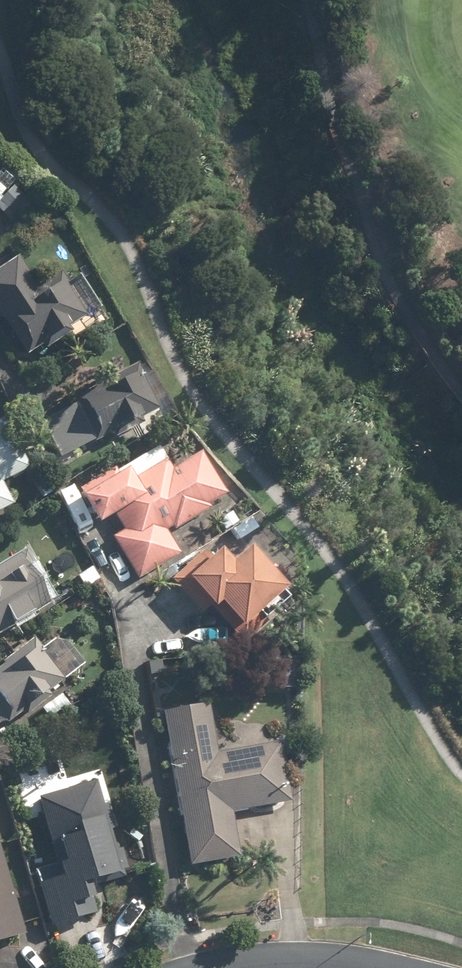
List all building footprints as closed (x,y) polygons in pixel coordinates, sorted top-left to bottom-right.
[(1,198),(10,205),(19,195),(10,188),(16,180),(1,167),(0,168),(0,200),(1,198)] [(18,254),(0,266),(0,320),(24,355),(88,312),(60,271),(39,285),(18,254)] [(106,378),(108,383),(41,415),(61,456),(158,410),(141,372),(137,364),(106,378)] [(2,482),(31,467),(6,417),(0,420),(0,511),(13,504),(2,482)] [(201,451),(172,469),(158,446),(83,492),(101,521),(115,512),(124,527),(112,534),(140,579),(182,553),(170,533),(211,508),(208,504),(226,493),(201,451)] [(222,548),(212,557),(205,549),(171,577),(201,613),(218,599),(242,627),(259,613),(264,619),(288,598),(282,591),(288,587),(251,544),(232,560),(222,548)] [(53,604),(40,580),(44,577),(28,548),(0,563),(0,633),(53,604)] [(42,646),(34,634),(5,655),(9,661),(0,667),(0,726),(85,665),(61,632),(42,646)] [(217,750),(209,700),(164,707),(190,866),(240,858),(232,811),(291,802),(281,740),(217,750)] [(78,916),(74,904),(92,898),(86,881),(122,870),(107,826),(113,824),(99,780),(40,798),(61,863),(34,872),(51,925),(78,916)]
